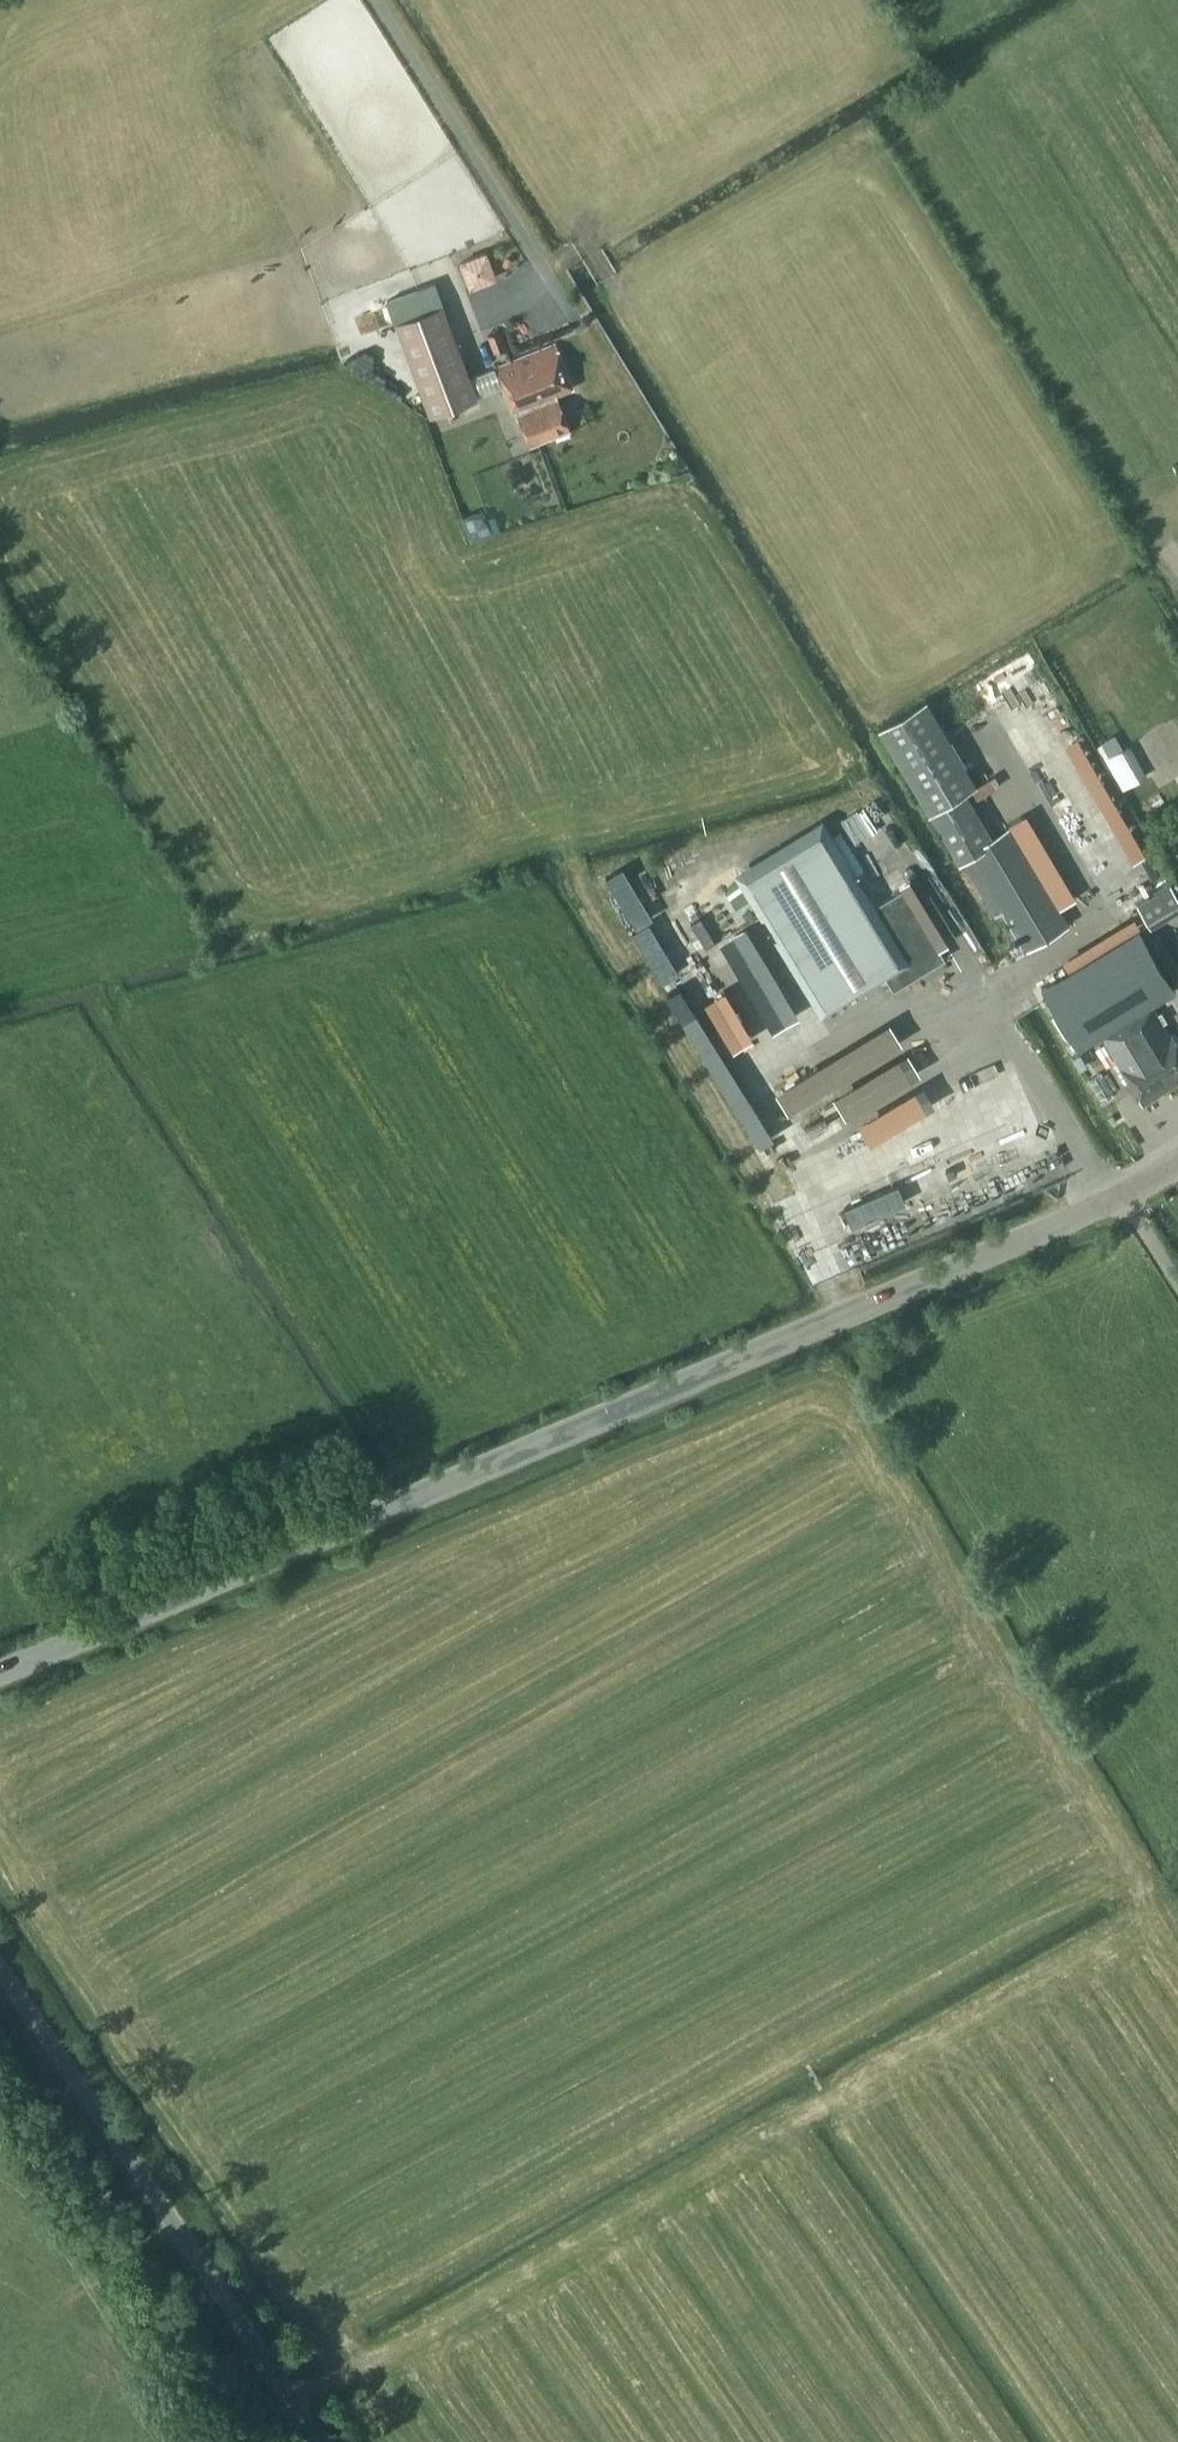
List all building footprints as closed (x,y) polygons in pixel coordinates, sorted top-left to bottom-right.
[(394,320),(440,303),(432,282),(385,299),(393,321),(394,320)] [(427,413),(473,396),(474,397),(500,387),(503,395),(509,393),(526,442),(568,426),(557,394),(562,392),(560,388),(571,384),(556,343),(492,367),(493,368),(468,378),(440,303),(394,320),(393,321),(427,413)] [(500,330),(488,334),(494,353),(507,349),(500,330)] [(982,715),(1045,679),(1026,645),(963,681),(982,715)] [(1069,921),(1060,907),(1074,900),(1022,814),(1009,821),(1012,827),(995,837),(966,788),(976,782),(925,696),(879,724),(931,810),(932,810),(961,859),(972,852),(1028,945),(1069,921)] [(1130,745),(1106,759),(1123,788),(1147,774),(1130,745)] [(1131,859),(1144,850),(1085,755),(1071,763),(1131,859)] [(1099,864),(1050,768),(1031,778),(1079,873),(1099,864)] [(745,874),(824,1004),(881,969),(893,989),(945,957),(902,887),(867,909),(819,829),(745,874)] [(1137,903),(1151,927),(1177,911),(1177,898),(1169,883),(1137,903)] [(640,961),(655,954),(639,920),(624,926),(640,961)] [(770,956),(761,961),(743,922),(731,927),(774,1022),(796,1012),(770,956)] [(1041,986),(1077,1047),(1101,1033),(1120,1064),(1118,1065),(1142,1103),(1177,1080),(1177,1041),(1172,1031),(1169,1032),(1151,1003),(1176,988),(1139,927),(1041,986)] [(747,1039),(702,951),(679,963),(723,1051),(747,1039)] [(781,1105),(908,1043),(897,1020),(770,1083),(781,1105)] [(908,1071),(951,1046),(942,1031),(899,1055),(908,1071)] [(894,1055),(829,1095),(843,1116),(907,1076),(894,1055)] [(752,1106),(738,1113),(755,1144),(768,1137),(752,1106)]
